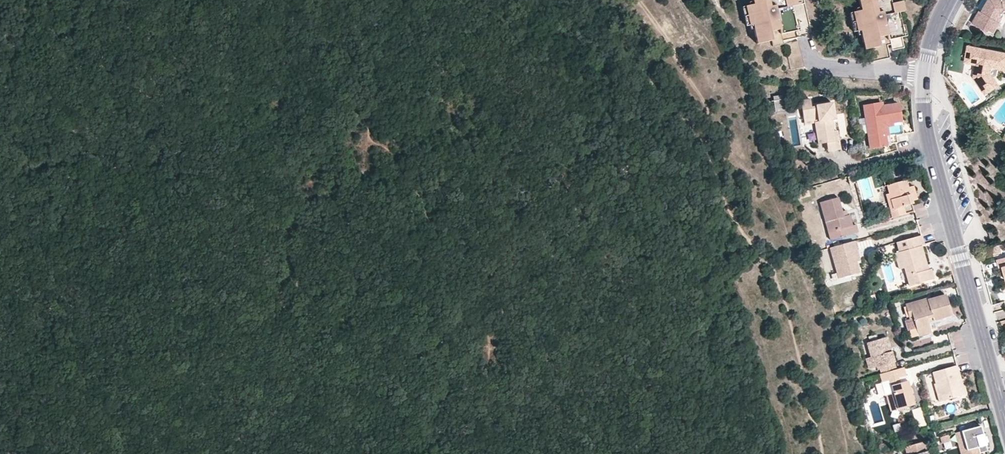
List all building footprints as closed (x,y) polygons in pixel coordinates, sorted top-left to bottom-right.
[(753,4),(745,5),(750,24),(753,24),(757,43),(771,40),(772,45),(785,43),(803,39),(802,36),(813,33),(817,35),(824,33),(823,29),(817,0),(753,0),(753,4)] [(861,10),(853,12),(858,31),(860,31),(864,49),(869,48),(872,60),(889,57),(887,45),(891,44),(892,48),(893,49),(894,49),(903,47),(901,36),(904,35),(899,12),(904,10),(901,0),(891,3),(891,0),(858,0),(861,10)] [(990,33),(992,31),(997,34),(999,31),(1004,20),(1004,15),(1004,14),(1004,0),(990,0),(984,13),(982,12),(975,24),(990,33)] [(968,46),(965,63),(977,65),(975,78),(986,94),(999,86),(994,77),(991,77),(993,68),(999,69),(1003,69),(1004,59),(1004,53),(968,46)] [(781,94),(772,95),(775,112),(784,110),(781,94)] [(817,143),(826,142),(835,140),(834,131),(832,120),(835,119),(832,102),(815,105),(815,106),(811,106),(809,98),(800,99),(804,124),(813,123),(817,143)] [(895,134),(888,135),(887,135),(884,136),(884,135),(882,135),(880,124),(892,122),(900,121),(898,104),(881,106),(881,103),(863,105),(870,147),(885,145),(885,144),(897,142),(895,134)] [(892,122),(880,124),(882,135),(884,135),(884,136),(887,135),(888,135),(887,127),(892,126),(892,122)] [(835,140),(826,142),(828,151),(840,149),(837,131),(834,131),(835,140)] [(886,185),(888,193),(893,211),(890,212),(885,213),(887,218),(906,213),(904,206),(912,203),(912,199),(908,185),(906,179),(886,185)] [(913,184),(908,185),(912,199),(917,198),(913,184)] [(849,214),(848,215),(843,216),(842,210),(837,197),(819,202),(830,239),(858,232),(856,224),(852,225),(849,214)] [(995,229),(989,231),(992,240),(997,239),(995,229)] [(917,246),(914,237),(895,242),(898,251),(894,252),(899,268),(903,267),(909,285),(934,278),(931,268),(929,269),(924,270),(917,246)] [(854,240),(829,247),(838,278),(859,273),(856,262),(853,250),(856,249),(854,240)] [(924,270),(929,269),(922,245),(917,246),(924,270)] [(926,298),(909,303),(913,318),(917,333),(930,329),(928,322),(951,316),(945,294),(926,299),(926,298)] [(913,318),(909,303),(904,304),(908,319),(913,318)] [(880,373),(897,369),(895,362),(896,361),(888,337),(869,342),(873,358),(871,358),(873,368),(878,366),(880,373)] [(961,379),(957,365),(933,372),(936,382),(933,383),(939,401),(960,395),(955,380),(961,379)] [(904,368),(880,374),(882,382),(888,380),(892,392),(885,394),(888,404),(897,408),(914,404),(907,380),(900,383),(899,377),(906,376),(904,368)] [(965,394),(961,379),(955,380),(960,395),(965,394)] [(986,444),(980,426),(955,432),(961,453),(980,453),(979,452),(978,447),(986,444)] [(938,437),(941,448),(952,445),(949,434),(938,437)] [(906,453),(927,453),(924,441),(904,447),(906,453)]
